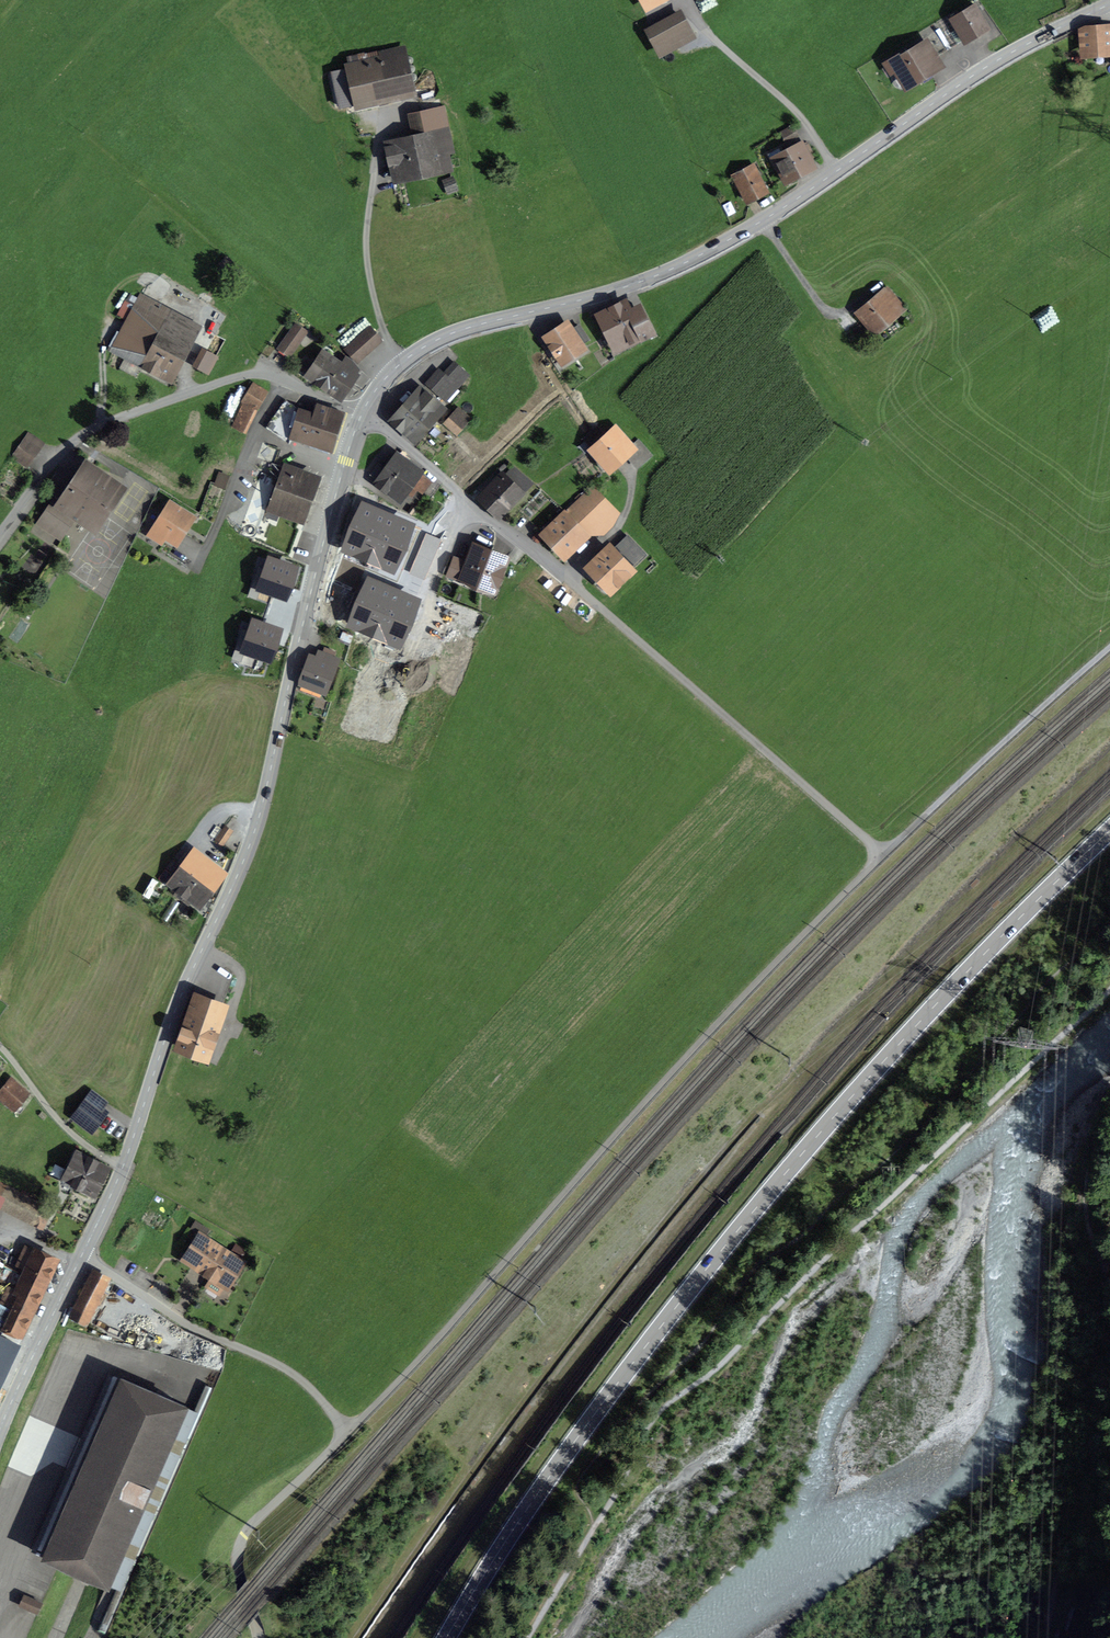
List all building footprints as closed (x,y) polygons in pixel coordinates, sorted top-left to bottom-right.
[(954,20),(965,39),(985,27),(974,8),(954,20)] [(691,36),(680,15),(650,31),(661,52),(691,36)] [(1086,52),(1109,50),(1109,27),(1084,29),(1086,52)] [(937,64),(926,45),(901,60),(899,57),(893,61),(907,83),(937,64)] [(350,69),(358,103),(378,99),(378,102),(387,100),(386,97),(412,91),(404,56),(370,64),(350,69)] [(782,132),(786,140),(797,134),(793,127),(782,132)] [(388,145),(395,177),(449,165),(441,133),(388,145)] [(776,159),(786,178),(811,165),(801,146),(783,155),(779,148),(770,153),(769,155),(772,161),(776,159)] [(751,165),(735,173),(749,199),(765,191),(751,165)] [(445,180),(448,193),(457,191),(455,178),(445,180)] [(888,289),(860,312),(874,330),(903,307),(888,289)] [(143,296),(113,351),(143,367),(145,363),(170,377),(197,325),(143,296)] [(641,311),(642,311),(635,296),(623,301),(625,306),(602,317),(617,349),(651,331),(641,311)] [(296,324),(278,348),(289,356),(307,332),(296,324)] [(567,325),(547,338),(562,361),(582,348),(580,345),(588,339),(579,326),(571,331),(567,325)] [(370,328),(358,338),(369,351),(381,340),(370,328)] [(357,361),(369,351),(358,338),(346,349),(357,361)] [(209,375),(219,356),(203,347),(192,366),(209,375)] [(322,359),(311,374),(340,394),(359,368),(352,360),(348,357),(341,367),(332,361),(329,365),(322,359)] [(305,361),(300,369),(308,374),(313,366),(305,361)] [(457,388),(468,375),(454,364),(444,375),(439,371),(428,383),(441,395),(451,383),(457,388)] [(252,385),(243,399),(256,407),(262,391),(252,385)] [(442,406),(422,389),(395,419),(415,437),(442,406)] [(286,400),(266,428),(285,441),(291,431),(295,436),(328,447),(341,411),(319,405),(316,417),(304,413),(286,400)] [(446,423),(456,433),(469,419),(459,409),(446,423)] [(632,446),(617,428),(594,448),(610,466),(632,446)] [(29,434),(14,456),(26,465),(41,443),(29,434)] [(385,467),(409,485),(419,471),(396,453),(392,458),(385,467)] [(371,474),(401,496),(409,485),(385,467),(385,468),(379,463),(371,474)] [(77,474),(70,484),(74,486),(62,503),(57,500),(42,522),(59,534),(74,511),(94,524),(118,487),(87,466),(80,476),(77,474)] [(314,478),(283,467),(268,507),(299,518),(314,478)] [(223,487),(227,476),(220,473),(216,484),(223,487)] [(483,496),(480,498),(497,515),(520,492),(503,475),(499,480),(496,478),(493,481),(495,484),(490,489),(488,487),(481,494),(483,496)] [(600,508),(586,495),(547,532),(566,552),(584,535),(578,529),(600,508)] [(191,517),(171,504),(151,534),(172,547),(182,530),(179,528),(182,523),(186,525),(191,517)] [(592,567),(611,587),(645,554),(632,540),(616,555),(610,549),(592,567)] [(471,582),(485,587),(495,588),(506,558),(474,546),(467,564),(455,559),(448,575),(461,580),(463,576),(471,582)] [(36,549),(25,570),(38,578),(49,556),(36,549)] [(311,658),(302,681),(323,689),(332,666),(311,658)] [(225,827),(216,841),(222,845),(232,832),(225,827)] [(202,860),(190,875),(180,868),(168,884),(190,901),(193,898),(199,902),(220,874),(202,860)] [(223,1005),(198,996),(180,1048),(205,1056),(223,1005)] [(0,1093),(0,1096),(14,1107),(26,1092),(10,1080),(0,1093)] [(93,1092),(75,1117),(90,1128),(104,1110),(99,1107),(104,1100),(93,1092)] [(76,1155),(65,1176),(93,1191),(104,1169),(76,1155)] [(42,1227),(50,1212),(42,1208),(43,1206),(0,1185),(0,1206),(42,1227)] [(200,1252),(194,1262),(214,1274),(207,1285),(208,1287),(217,1293),(220,1293),(239,1261),(201,1237),(194,1248),(200,1252)] [(57,1259),(36,1249),(16,1290),(7,1285),(0,1300),(0,1336),(4,1327),(21,1335),(57,1259)] [(94,1271),(72,1316),(87,1323),(109,1279),(94,1271)] [(0,1342),(0,1363),(6,1365),(13,1347),(0,1342)] [(122,1378),(44,1557),(108,1585),(186,1406),(122,1378)] [(28,1594),(42,1599),(44,1592),(31,1587),(28,1594)] [(20,1605),(38,1613),(42,1603),(24,1595),(20,1605)]
